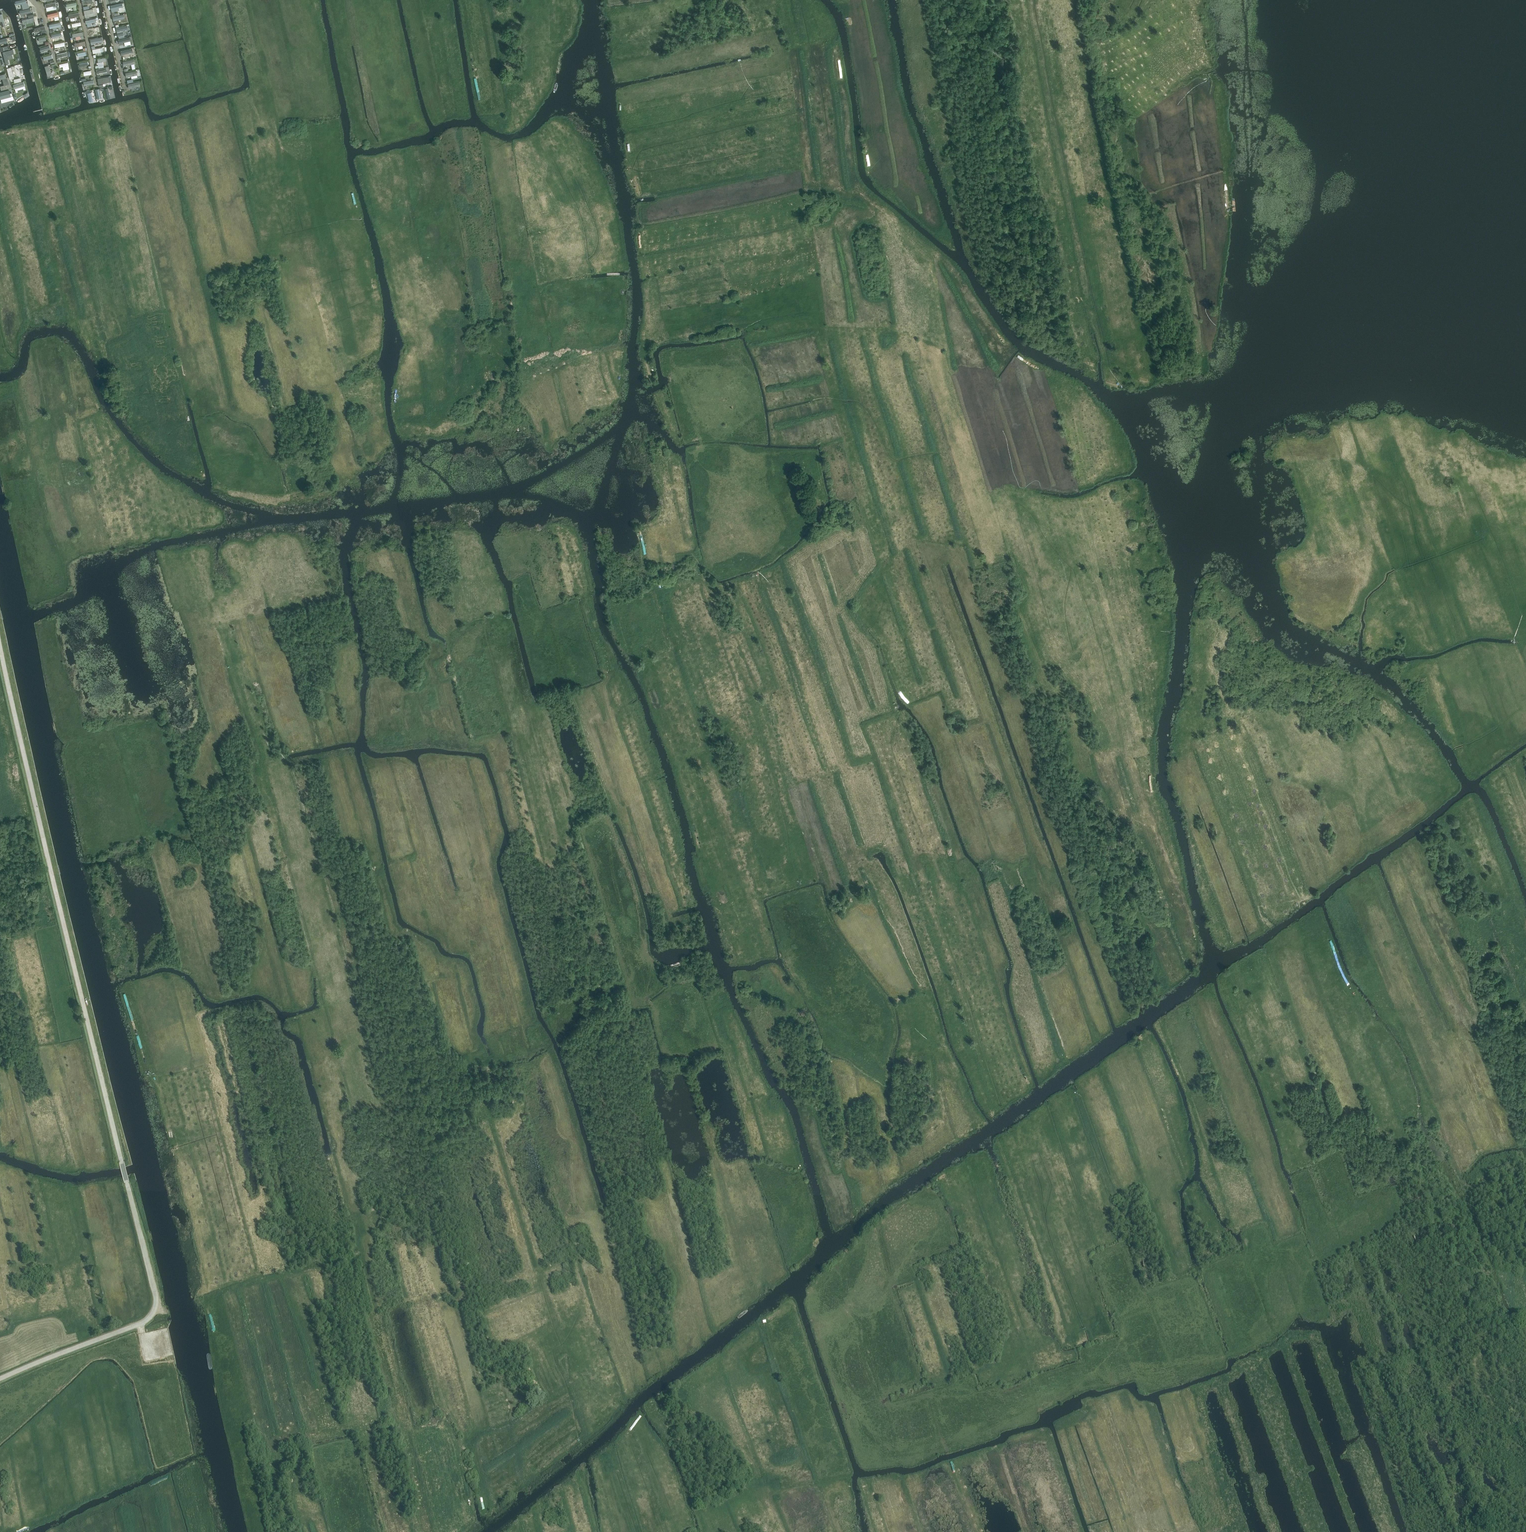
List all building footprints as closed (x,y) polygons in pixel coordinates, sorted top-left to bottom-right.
[(87,5),(81,6),(82,8),(91,7),(90,0),(86,1),(87,5)] [(41,17),(29,19),(31,26),(39,24),(38,20),(42,20),(41,17)] [(119,51),(120,57),(133,54),(131,48),(119,51)] [(638,196),(640,195),(635,181),(632,182),(638,196)] [(1082,362),(1090,368),(1092,364),(1085,359),(1082,362)] [(632,1421),(621,1434),(623,1436),(634,1423),(632,1421)] [(610,1450),(600,1457),(602,1460),(612,1453),(610,1450)]
